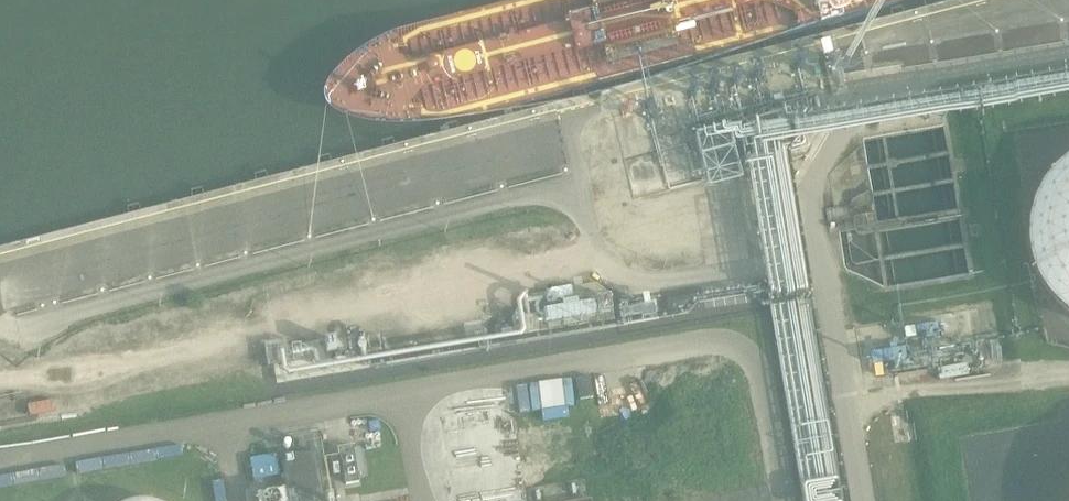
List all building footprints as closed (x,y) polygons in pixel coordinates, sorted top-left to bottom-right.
[(886,286),(973,272),(948,117),(863,130),(873,195),(853,198),(858,232),(878,229),(886,286)] [(626,152),(638,197),(706,178),(693,133),(670,139),(667,127),(649,131),(651,138),(640,141),(642,148),(626,152)] [(1035,260),(1052,292),(1068,309),(1068,157),(1061,163),(1041,190),(1032,220),(1035,260)] [(353,447),(340,450),(346,485),(359,483),(353,447)] [(316,453),(281,459),(288,500),(324,500),(316,453)] [(254,476),(279,475),(278,455),(254,455),(254,476)]
